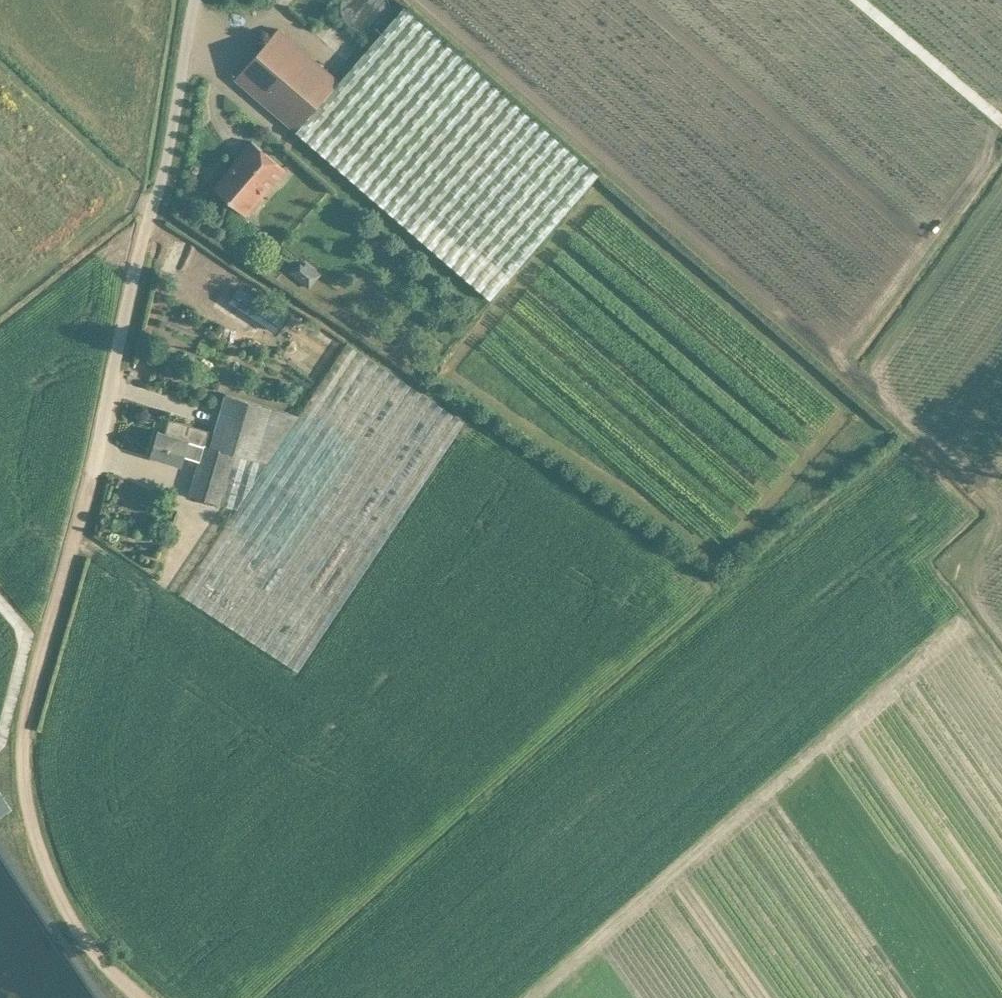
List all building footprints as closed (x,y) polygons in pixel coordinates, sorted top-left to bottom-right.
[(491,299),(599,174),(404,6),(340,81),(279,28),(235,78),(491,299)] [(214,186),(246,215),(286,169),(254,140),(214,186)] [(321,274),(307,262),(305,265),(301,262),(298,265),(296,264),(290,271),(310,287),(321,274)] [(184,592),(300,670),(466,420),(349,343),(300,415),(245,399),(226,393),(211,446),(206,444),(210,431),(172,420),(168,433),(159,431),(152,456),(181,465),(184,456),(200,461),(190,494),(239,509),(184,592)] [(0,793),(0,816),(11,808),(0,793)]
